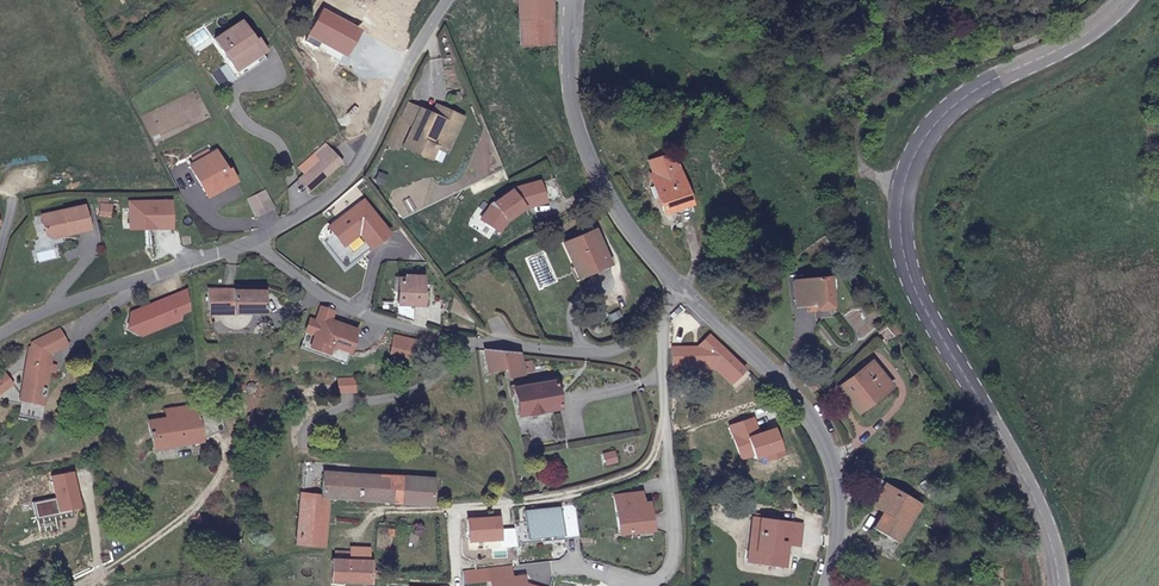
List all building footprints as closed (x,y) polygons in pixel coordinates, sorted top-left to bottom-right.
[(516,20),(517,46),(549,44),(548,27),(546,5),(553,4),(553,0),(515,0),(516,20)] [(517,46),(516,20),(503,21),(506,47),(517,46)] [(264,56),(256,43),(243,22),(217,40),(231,61),(239,73),(264,56)] [(260,41),(256,43),(264,56),(268,54),(260,41)] [(267,63),(264,56),(239,73),(232,77),(236,84),(267,63)] [(239,73),(231,61),(224,65),(232,77),(239,73)] [(446,153),(458,128),(453,125),(457,116),(442,108),(438,118),(433,115),(410,104),(402,121),(409,124),(413,127),(404,147),(430,159),(436,148),(446,153)] [(438,118),(442,108),(437,106),(433,115),(438,118)] [(458,128),(463,119),(457,116),(453,125),(458,128)] [(399,119),(391,135),(402,140),(409,124),(402,121),(399,119)] [(391,135),(387,144),(397,149),(400,145),(402,140),(391,135)] [(210,155),(208,151),(188,164),(211,200),(237,182),(230,171),(227,174),(222,165),(215,153),(210,155)] [(652,174),(673,166),(668,153),(647,161),(652,174)] [(227,174),(230,171),(225,162),(222,165),(227,174)] [(333,174),(321,162),(298,183),(309,195),(333,174)] [(674,166),(673,166),(652,174),(650,175),(653,185),(657,196),(663,212),(673,208),(688,202),(674,166)] [(657,196),(653,185),(649,187),(654,198),(657,196)] [(275,212),(266,195),(249,203),(258,220),(275,212)] [(690,209),(688,202),(673,208),(676,215),(690,209)] [(109,218),(111,206),(101,204),(100,217),(109,218)] [(85,207),(47,216),(50,228),(46,228),(48,238),(52,237),(55,239),(66,236),(65,232),(70,231),(71,236),(91,231),(85,207)] [(601,266),(608,263),(594,230),(565,243),(575,266),(580,263),(584,272),(601,266)] [(575,266),(580,278),(602,268),(601,266),(584,272),(580,263),(575,266)] [(796,304),(806,303),(814,303),(814,307),(829,306),(826,277),(793,280),(796,304)] [(421,281),(406,281),(398,280),(397,301),(408,301),(408,304),(420,305),(420,292),(421,281)] [(263,292),(208,291),(208,315),(263,315),(263,292)] [(428,291),(420,292),(420,305),(428,305),(428,291)] [(324,310),(320,308),(319,311),(315,322),(319,324),(321,318),(329,321),(332,314),(332,313),(324,310)] [(315,322),(310,320),(305,332),(314,335),(310,348),(327,354),(330,346),(348,353),(356,331),(337,324),(336,327),(328,324),(329,321),(321,318),(319,324),(315,322)] [(314,335),(305,332),(299,349),(343,365),(348,353),(330,346),(327,354),(310,348),(314,335)] [(519,365),(517,355),(507,354),(483,352),(486,372),(503,368),(505,378),(532,373),(530,363),(519,365)] [(44,389),(49,355),(31,353),(21,421),(38,424),(41,402),(46,399),(47,393),(44,389)] [(52,356),(49,355),(44,389),(47,393),(52,356)] [(886,386),(869,364),(839,386),(856,408),(886,386)] [(804,371),(797,378),(805,386),(811,393),(817,386),(804,371)] [(554,381),(512,389),(517,417),(558,410),(554,381)] [(164,410),(165,420),(198,415),(196,405),(164,410)] [(198,415),(165,420),(147,422),(149,438),(150,438),(152,448),(202,441),(198,415)] [(444,425),(436,427),(439,433),(447,430),(444,425)] [(327,498),(431,506),(432,477),(322,472),(322,479),(309,478),(307,494),(321,496),(321,498),(327,498)] [(309,478),(302,478),(300,494),(307,494),(309,478)] [(918,503),(884,482),(870,504),(872,505),(873,503),(883,510),(875,526),(872,524),(871,526),(896,541),(897,540),(894,539),(915,503),(917,504),(918,503)] [(294,544),(322,548),(324,525),(325,515),(327,498),(321,498),(321,496),(307,494),(300,494),(294,544)] [(640,506),(639,496),(629,497),(630,507),(640,506)] [(612,498),(616,536),(649,532),(646,505),(640,506),(630,507),(629,497),(612,498)] [(560,510),(524,514),(527,537),(562,533),(563,540),(577,538),(574,506),(559,507),(560,510)] [(752,521),(746,555),(757,557),(755,567),(781,572),(784,555),(766,553),(767,539),(777,541),(778,526),(752,521)] [(513,523),(515,538),(526,536),(525,522),(513,523)] [(801,530),(778,526),(777,541),(767,539),(766,553),(784,555),(785,550),(796,552),(801,530)] [(349,553),(335,552),(334,560),(349,561),(349,553)] [(757,557),(746,555),(744,565),(755,567),(757,557)] [(334,560),(330,560),(330,582),(368,584),(368,575),(368,562),(349,561),(334,560)] [(511,578),(510,568),(488,571),(489,581),(511,578)] [(523,585),(522,577),(511,578),(489,581),(489,585),(527,585),(523,585)]
